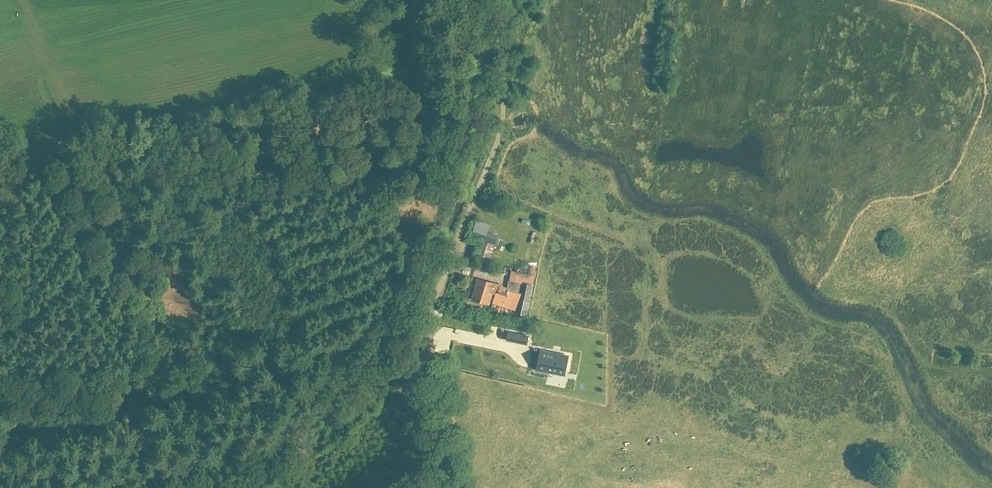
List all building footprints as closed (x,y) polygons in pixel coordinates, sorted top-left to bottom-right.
[(496,244),(499,235),(474,226),(471,235),(496,244)] [(484,241),(478,257),(489,261),(494,245),(484,241)] [(496,283),(479,279),(473,299),(490,304),(494,291),(498,292),(495,300),(505,304),(506,302),(514,304),(514,305),(517,306),(516,312),(527,315),(534,283),(511,278),(508,290),(503,288),(504,284),(500,283),(500,284),(496,283)] [(547,319),(551,307),(543,304),(540,317),(547,319)] [(475,327),(476,321),(460,317),(459,324),(475,327)] [(561,332),(570,336),(574,328),(564,324),(561,332)] [(586,333),(588,340),(601,336),(599,330),(586,333)] [(520,334),(518,342),(527,344),(529,336),(520,334)] [(541,350),(537,369),(550,371),(550,369),(565,372),(568,356),(541,350)]
